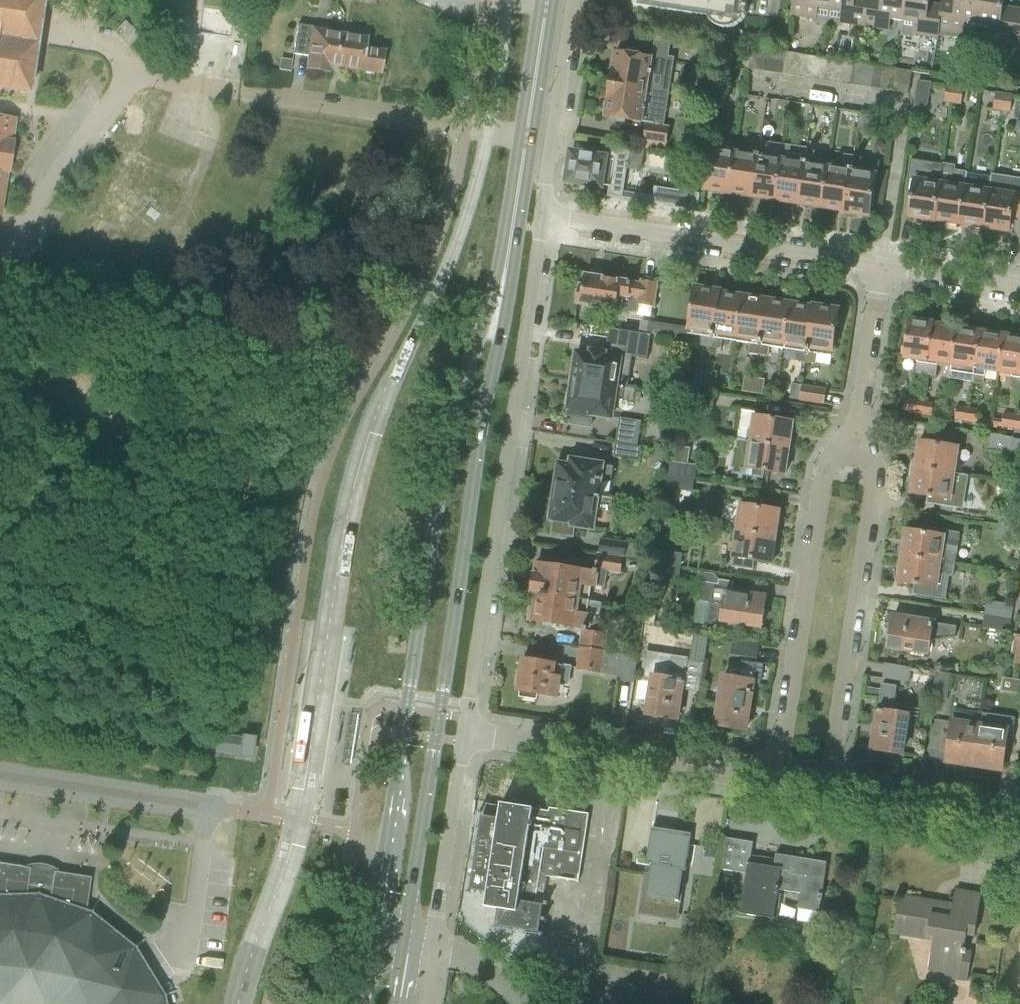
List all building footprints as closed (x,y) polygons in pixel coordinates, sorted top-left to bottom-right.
[(27,94),(42,0),(0,0),(0,89),(27,94)] [(709,16),(735,20),(738,0),(634,0),(633,5),(709,16)] [(791,16),(814,19),(813,23),(827,25),(828,21),(829,10),(831,0),(793,0),(792,9),(791,16)] [(827,25),(841,28),(842,23),(864,27),(868,0),(865,0),(831,0),(829,10),(828,21),(827,25)] [(902,21),(905,0),(882,0),(881,2),(868,0),(864,27),(888,31),(890,19),(902,21)] [(900,35),(912,37),(913,34),(937,38),(938,30),(941,12),(928,10),(929,0),(905,0),(902,21),(900,35)] [(938,30),(962,34),(961,37),(974,39),(974,36),(976,24),(980,0),(956,0),(955,6),(942,4),(941,12),(938,30)] [(974,39),(986,41),(987,38),(1011,41),(1015,15),(1001,13),(1003,0),(980,0),(976,24),(974,36),(974,39)] [(1015,15),(1011,41),(1019,43),(1019,16),(1015,15)] [(327,65),(336,66),(341,36),(314,32),(312,28),(297,25),(293,55),(310,58),(308,69),(326,72),(327,65)] [(341,36),(336,66),(379,73),(382,53),(363,50),(365,40),(341,36)] [(610,55),(609,65),(612,65),(609,84),(646,90),(669,93),(674,62),(674,58),(668,57),(671,39),(655,37),(652,59),(634,56),(614,53),(614,56),(610,55)] [(768,50),(751,47),(747,70),(765,73),(768,50)] [(768,50),(765,73),(783,75),(786,53),(768,50)] [(804,55),(786,53),(783,75),(801,78),(804,55)] [(822,58),(804,55),(801,78),(819,81),(822,58)] [(840,61),(822,58),(819,81),(836,83),(840,61)] [(858,63),(840,61),(836,83),(854,86),(858,63)] [(876,66),(858,63),(854,86),(872,89),(876,66)] [(893,69),(876,66),(872,89),(890,91),(893,69)] [(911,71),(893,69),(890,91),(908,94),(911,71)] [(917,81),(914,105),(926,107),(927,104),(930,83),(917,81)] [(603,103),(601,113),(605,113),(604,116),(646,123),(644,140),(664,142),(665,143),(667,127),(664,127),(669,93),(646,90),(609,84),(606,103),(603,103)] [(946,86),(944,102),(952,103),(955,87),(946,86)] [(955,87),(952,103),(961,105),(963,88),(955,87)] [(996,93),(993,110),(1001,111),(1004,94),(996,93)] [(1004,94),(1001,111),(1010,112),(1012,95),(1004,94)] [(1,214),(15,120),(0,118),(0,214),(1,214)] [(726,193),(728,194),(734,153),(720,151),(722,137),(712,135),(704,190),(715,192),(714,193),(725,195),(726,193)] [(742,196),(752,197),(760,142),(750,141),(748,155),(734,153),(728,194),(731,194),(731,196),(742,198),(742,196)] [(760,142),(752,197),(762,199),(761,201),(772,202),(773,200),(775,201),(781,160),(784,144),(760,141),(760,142)] [(565,178),(566,178),(568,178),(567,181),(601,186),(609,187),(608,195),(585,192),(585,193),(701,211),(701,210),(698,209),(700,194),(654,187),(653,197),(623,192),(630,146),(607,143),(604,158),(571,153),(569,167),(566,167),(565,178)] [(781,160),(775,201),(777,201),(777,203),(788,205),(789,203),(798,204),(807,149),(807,148),(784,144),(781,160)] [(807,149),(798,204),(808,206),(808,208),(819,209),(819,208),(822,208),(828,167),(830,159),(815,156),(816,150),(807,149)] [(844,213),(845,213),(854,157),(844,155),(842,169),(828,167),(822,208),(824,208),(824,210),(835,212),(835,210),(845,211),(844,213)] [(854,157),(845,213),(868,217),(869,211),(871,211),(873,200),(871,200),(871,197),(875,174),(877,161),(862,159),(863,158),(854,157)] [(910,160),(905,193),(912,194),(908,218),(920,219),(920,221),(931,223),(932,221),(932,222),(941,172),(942,165),(910,160)] [(934,220),(958,224),(965,173),(953,172),(954,167),(942,165),(941,172),(932,222),(934,222),(934,220)] [(958,224),(983,228),(988,191),(990,177),(965,173),(958,224)] [(983,228),(1007,232),(1010,217),(1019,218),(1019,182),(990,177),(988,191),(983,228)] [(575,291),(574,298),(577,300),(576,304),(576,306),(617,312),(618,310),(637,313),(637,315),(650,317),(652,308),(653,303),(656,283),(641,281),(641,284),(601,278),(602,276),(591,274),(591,277),(584,276),(582,286),(579,286),(578,289),(575,291)] [(692,307),(688,330),(703,332),(701,347),(704,348),(710,348),(719,291),(695,287),(692,307)] [(719,291),(710,348),(714,349),(720,350),(722,336),(736,338),(743,297),(740,296),(740,295),(730,293),(730,295),(720,293),(720,291),(719,291)] [(743,297),(736,338),(750,340),(748,354),(753,355),(758,356),(766,300),(756,299),(757,297),(746,295),(745,297),(743,297)] [(766,300),(758,356),(762,356),(767,357),(769,343),(784,345),(790,304),(788,304),(788,302),(777,300),(777,302),(766,300)] [(790,304),(784,345),(798,347),(796,361),(801,362),(805,363),(814,306),(813,308),(804,306),(804,304),(793,303),(793,305),(790,304)] [(814,306),(805,363),(809,363),(814,364),(816,350),(832,352),(836,327),(838,327),(840,316),(838,316),(838,310),(814,306)] [(915,373),(925,375),(933,324),(909,320),(906,339),(904,339),(901,356),(917,359),(915,373)] [(655,329),(654,336),(661,337),(662,330),(663,324),(656,323),(655,329)] [(937,365),(951,367),(956,330),(954,330),(953,327),(945,326),(943,328),(933,327),(933,324),(925,375),(935,377),(937,365)] [(959,331),(956,330),(951,367),(949,379),(973,382),(980,334),(970,333),(969,329),(961,328),(959,331)] [(573,378),(572,380),(616,386),(618,386),(621,368),(630,369),(631,362),(639,363),(640,359),(646,360),(650,335),(628,332),(625,355),(583,349),(582,354),(576,353),(575,364),(571,364),(569,377),(573,378)] [(984,373),(998,375),(1004,338),(1001,337),(1000,334),(992,333),(990,336),(980,334),(973,382),(983,384),(984,373)] [(1019,390),(1019,340),(1017,340),(1016,337),(1008,335),(1006,338),(1004,338),(998,375),(1012,377),(1010,388),(1019,390)] [(694,385),(704,387),(707,370),(697,369),(694,385)] [(707,370),(704,387),(715,389),(717,372),(707,370)] [(744,377),(742,391),(752,393),(754,379),(744,377)] [(754,379),(752,393),(762,394),(764,380),(754,379)] [(567,393),(565,407),(568,407),(568,410),(573,410),(572,417),(571,425),(590,428),(592,416),(611,419),(614,400),(633,402),(635,389),(618,386),(616,386),(572,380),(570,394),(567,393)] [(789,399),(799,401),(802,385),(792,384),(789,399)] [(802,385),(799,401),(824,405),(826,389),(802,385)] [(904,402),(903,412),(919,414),(921,403),(921,401),(908,399),(908,403),(904,402)] [(919,414),(931,416),(933,403),(921,401),(921,403),(919,414)] [(956,407),(954,421),(967,423),(969,409),(956,407)] [(969,409),(967,423),(978,424),(980,410),(969,409)] [(737,440),(746,441),(789,447),(793,421),(754,415),(755,413),(741,411),(737,440)] [(1002,414),(1000,429),(1014,430),(1016,416),(1002,414)] [(619,418),(615,443),(637,446),(640,422),(619,418)] [(986,450),(1019,455),(1019,440),(988,435),(986,450)] [(734,447),(730,468),(733,468),(732,474),(762,479),(764,470),(765,471),(785,474),(789,447),(757,442),(746,441),(737,440),(736,448),(734,447)] [(919,442),(915,468),(958,475),(959,463),(955,462),(957,448),(919,442)] [(641,447),(637,446),(615,443),(613,457),(639,461),(641,447)] [(559,465),(555,490),(597,496),(599,480),(610,482),(611,480),(611,478),(613,467),(591,464),(572,461),(571,467),(559,465)] [(669,462),(667,474),(694,478),(696,466),(669,462)] [(915,468),(911,494),(927,497),(926,505),(963,510),(968,476),(958,475),(915,468)] [(667,474),(665,488),(692,492),(694,478),(667,474)] [(550,504),(549,516),(551,516),(551,519),(553,520),(551,534),(573,538),(575,526),(592,529),(595,509),(611,512),(611,508),(612,503),(613,499),(597,496),(555,490),(553,504),(550,504)] [(734,518),(732,529),(775,536),(779,510),(741,504),(738,518),(734,518)] [(998,527),(1019,531),(1019,518),(1000,515),(998,527)] [(998,527),(995,540),(1019,544),(1019,531),(998,527)] [(775,536),(732,529),(730,542),(735,542),(731,566),(752,570),(754,560),(771,562),(775,536)] [(902,553),(902,556),(955,564),(960,533),(944,530),(943,535),(926,533),(906,530),(902,553)] [(600,539),(598,554),(622,557),(624,557),(626,543),(600,539)] [(664,551),(662,564),(680,567),(682,554),(664,551)] [(537,565),(533,592),(588,601),(591,585),(604,587),(606,576),(619,578),(622,557),(598,554),(595,570),(594,570),(594,573),(537,565)] [(902,556),(898,582),(913,585),(912,595),(940,599),(941,589),(936,588),(938,574),(949,576),(953,577),(955,564),(902,556)] [(662,564),(659,579),(678,582),(680,567),(662,564)] [(709,603),(706,622),(721,624),(722,621),(761,627),(766,597),(732,592),(734,582),(720,579),(719,584),(702,581),(699,601),(709,603)] [(584,628),(581,648),(604,651),(608,630),(598,629),(602,603),(588,601),(533,592),(528,620),(584,628)] [(988,603),(985,616),(1012,620),(1014,607),(988,603)] [(1012,620),(985,616),(983,628),(1010,632),(1012,620)] [(892,617),(888,646),(908,649),(928,652),(930,642),(954,639),(956,626),(942,624),(912,620),(892,617)] [(1011,651),(1019,653),(1019,635),(1014,634),(1011,651)] [(694,635),(690,659),(705,661),(708,637),(694,635)] [(731,654),(756,658),(758,644),(733,640),(731,654)] [(604,654),(604,651),(581,648),(578,668),(601,671),(602,670),(619,673),(622,657),(604,654)] [(1009,664),(1019,666),(1019,653),(1011,651),(1009,664)] [(676,719),(685,660),(646,654),(643,674),(653,676),(647,715),(676,719)] [(518,673),(516,685),(519,687),(518,691),(519,691),(538,694),(558,697),(560,684),(563,684),(567,685),(569,667),(563,666),(523,660),(521,672),(518,673)] [(884,664),(882,679),(908,683),(910,668),(884,664)] [(715,725),(745,730),(754,670),(740,667),(739,678),(723,676),(715,725)] [(931,698),(945,700),(949,675),(935,672),(931,698)] [(1001,693),(1019,696),(1019,681),(1003,678),(1001,691),(1001,693)] [(872,750),(901,755),(904,735),(909,705),(895,702),(897,687),(882,685),(872,750)] [(954,712),(945,761),(973,766),(980,726),(981,717),(954,712)] [(980,726),(973,766),(1001,771),(1007,730),(1006,730),(1008,721),(996,719),(994,729),(980,726)] [(242,738),(226,736),(212,734),(209,751),(240,756),(242,738)] [(242,738),(240,756),(240,757),(250,758),(253,739),(243,737),(242,738)] [(493,870),(487,913),(507,916),(505,933),(580,943),(586,904),(582,904),(595,819),(574,816),(573,820),(546,816),(548,808),(499,800),(492,848),(501,849),(498,870),(493,870)] [(639,913),(639,914),(662,918),(662,916),(664,905),(679,908),(684,878),(682,877),(683,871),(685,871),(688,854),(691,834),(652,828),(649,848),(646,866),(651,867),(650,873),(645,873),(639,913)] [(827,864),(792,859),(775,856),(774,861),(751,857),(753,844),(725,839),(720,871),(747,875),(740,914),(773,919),(777,894),(779,895),(779,891),(801,894),(798,910),(819,913),(827,864)] [(706,849),(705,857),(715,859),(716,850),(706,849)] [(162,998),(178,991),(177,990),(161,996),(133,950),(146,939),(145,937),(132,949),(90,915),(99,900),(97,899),(89,915),(85,913),(90,878),(53,872),(53,873),(29,870),(29,868),(0,864),(0,1003),(163,1003),(162,998)] [(896,917),(893,933),(933,940),(928,969),(946,972),(945,979),(966,983),(967,976),(971,955),(999,960),(1001,944),(973,939),(974,934),(977,916),(980,897),(954,892),(951,910),(932,907),(933,903),(899,898),(896,917)]
